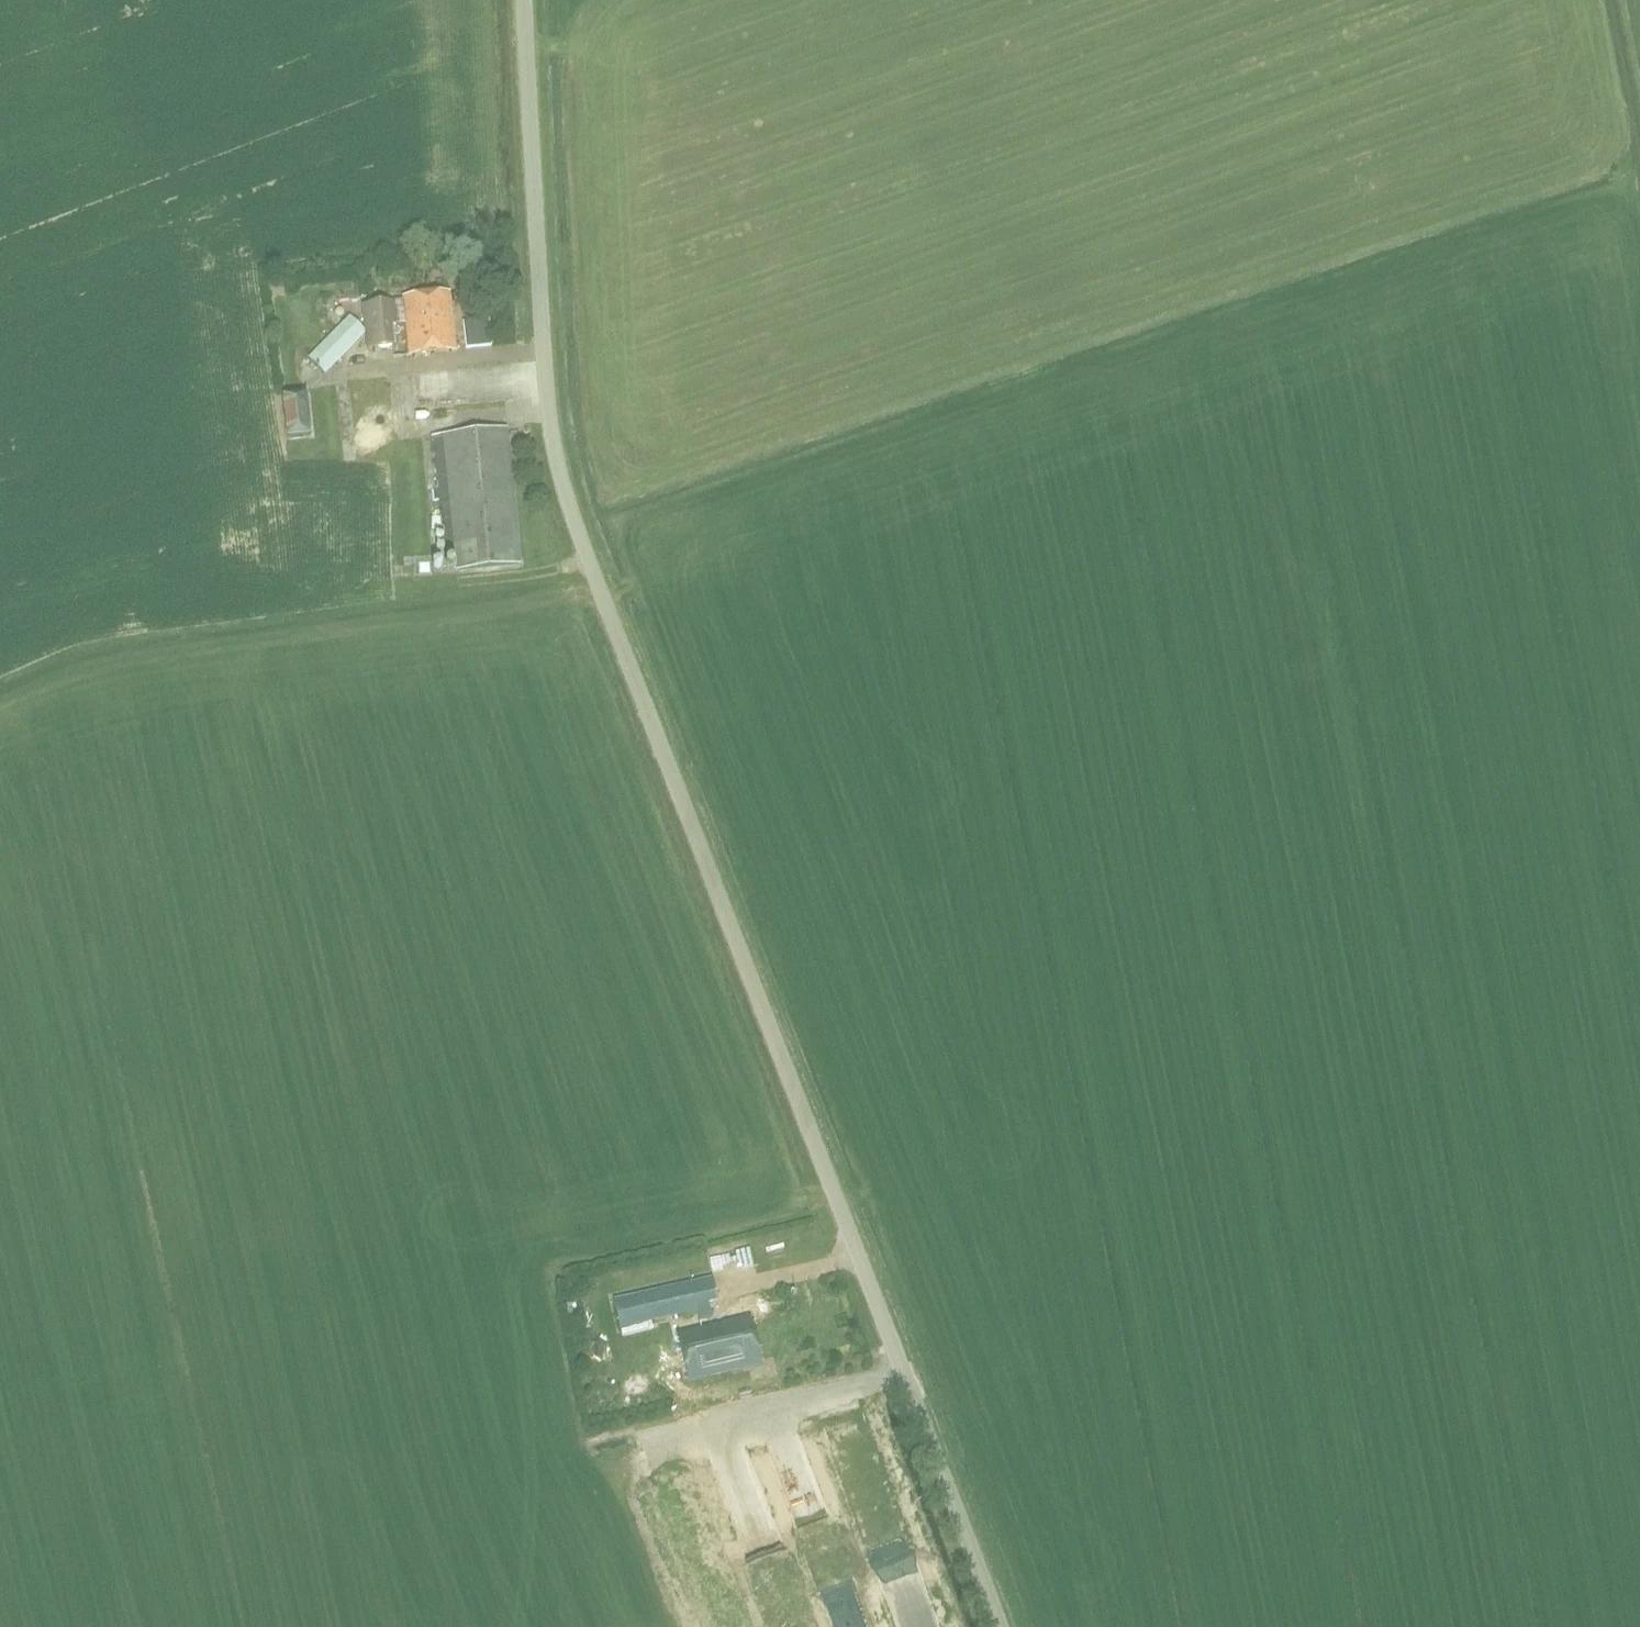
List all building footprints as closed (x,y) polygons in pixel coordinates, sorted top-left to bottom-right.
[(410,355),(457,351),(451,292),(404,297),(410,355)] [(393,325),(399,325),(397,301),(366,304),(370,349),(395,347),(393,325)] [(309,358),(326,375),(367,333),(350,316),(309,358)] [(466,348),(494,345),(491,318),(463,321),(466,348)] [(311,435),(306,393),(283,395),(288,438),(311,435)] [(507,429),(433,437),(435,456),(439,456),(449,559),(459,558),(460,571),(521,564),(507,429)] [(713,1278),(614,1301),(621,1329),(697,1312),(699,1321),(713,1318),(709,1303),(718,1301),(713,1278)] [(761,1363),(750,1316),(677,1334),(689,1381),(761,1363)]
